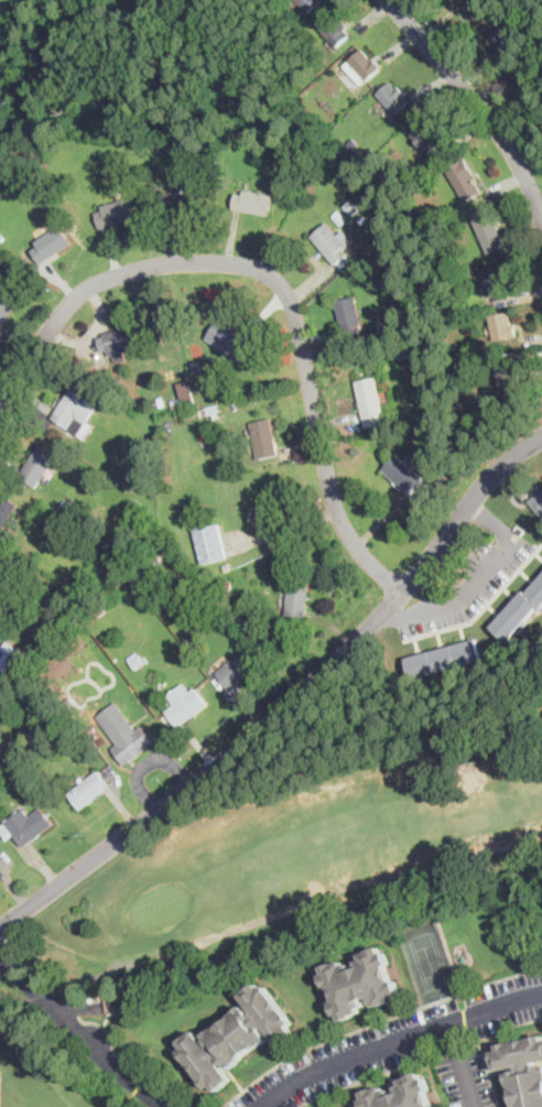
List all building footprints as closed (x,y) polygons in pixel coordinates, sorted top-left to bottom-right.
[(308,13),(296,0),(323,0),(308,13)] [(334,14),(338,20),(340,18),(349,28),(347,29),(351,34),(337,46),(319,26),(334,14)] [(364,48),(366,52),(372,59),(375,56),(383,66),(366,80),(360,85),(344,65),(364,48)] [(391,80),(397,87),(399,85),(406,94),(404,96),(409,101),(394,112),(377,94),(391,80)] [(278,105),(277,116),(269,116),(270,104),(278,105)] [(427,122),(436,133),(440,130),(447,139),(429,154),(412,133),(427,122)] [(310,140),(307,146),(301,144),(303,138),(310,140)] [(366,162),(361,156),(368,151),(372,156),(366,162)] [(463,161),(464,163),(466,162),(483,192),(465,202),(447,170),(463,161)] [(246,189),(274,195),(270,216),(234,208),(237,194),(245,195),(246,189)] [(169,224),(167,224),(166,193),(205,193),(205,214),(177,214),(177,224),(169,224)] [(102,228),(101,228),(97,213),(104,210),(102,207),(131,198),(137,218),(102,228)] [(361,209),(354,217),(345,207),(354,199),(361,209)] [(492,206),(494,208),(497,206),(501,215),(499,216),(502,225),(498,227),(506,246),(488,253),(479,234),(476,235),(471,215),(492,206)] [(348,221),(342,227),(333,215),(338,210),(348,221)] [(367,219),(361,224),(358,219),(364,215),(367,219)] [(349,263),(342,270),(313,236),(329,223),(347,246),(344,248),(353,260),(349,263)] [(43,263),(42,264),(32,250),(39,246),(36,242),(62,226),(74,243),(43,263)] [(488,296),(487,296),(483,271),(503,267),(508,293),(488,296)] [(20,302),(0,329),(0,294),(3,290),(20,302)] [(358,334),(344,336),(337,301),(357,296),(362,326),(359,326),(360,333),(358,334)] [(510,312),(512,325),(516,324),(518,336),(495,340),(490,315),(510,312)] [(398,334),(380,336),(378,322),(395,319),(398,334)] [(241,354),(237,359),(208,339),(220,321),(250,341),(241,354)] [(123,350),(126,360),(116,362),(115,356),(104,358),(102,354),(91,356),(88,343),(105,338),(104,333),(140,325),(144,346),(123,350)] [(403,346),(405,355),(398,357),(397,355),(394,348),(403,346)] [(199,372),(195,372),(193,363),(202,361),(204,371),(199,372)] [(166,370),(160,373),(156,367),(163,362),(166,370)] [(522,395),(500,398),(497,366),(518,363),(522,395)] [(381,423),(366,426),(357,381),(377,377),(386,414),(379,415),(381,423)] [(196,404),(184,408),(178,386),(191,382),(196,404)] [(90,399),(69,427),(54,416),(57,411),(74,387),(90,399)] [(184,408),(174,411),(171,397),(181,394),(184,408)] [(219,412),(220,417),(215,419),(214,413),(200,416),(198,409),(220,404),(223,412),(219,412)] [(198,414),(191,415),(189,409),(196,406),(198,414)] [(272,419),(273,425),(279,455),(258,458),(253,438),(250,422),(272,419)] [(43,479),(37,487),(20,475),(23,469),(41,444),(58,456),(43,479)] [(416,457),(409,465),(423,479),(419,484),(426,489),(416,500),(382,469),(397,454),(403,459),(410,452),(416,457)] [(541,488),(541,490),(541,515),(530,500),(541,488)] [(1,534),(0,535),(0,494),(1,492),(21,506),(1,534)] [(71,502),(66,508),(61,504),(65,499),(71,502)] [(227,557),(203,564),(194,530),(219,523),(227,557)] [(171,550),(158,562),(152,555),(165,543),(171,550)] [(11,568),(6,574),(0,569),(6,563),(11,568)] [(149,571),(144,574),(139,566),(143,563),(149,571)] [(527,593),(541,576),(541,609),(540,610),(536,607),(524,620),(529,623),(525,628),(520,623),(508,638),(512,642),(510,644),(490,627),(523,590),(527,593)] [(308,608),(308,617),(288,615),(291,578),(311,579),(308,608)] [(195,601),(184,603),(183,592),(194,590),(195,601)] [(24,599),(20,605),(13,600),(17,595),(24,599)] [(199,651),(195,655),(183,641),(187,638),(199,651)] [(476,639),(484,664),(480,664),(479,660),(462,665),(463,669),(457,671),(456,666),(437,671),(438,676),(433,677),(432,672),(415,676),(416,682),(413,683),(406,658),(476,639)] [(8,673),(0,667),(0,662),(6,653),(2,651),(8,642),(22,652),(19,658),(8,673)] [(238,681),(229,688),(216,672),(245,649),(258,665),(238,681)] [(145,662),(143,664),(136,670),(130,662),(140,655),(145,662)] [(35,662),(31,668),(24,663),(29,656),(35,662)] [(184,683),(191,693),(196,688),(209,705),(180,728),(162,706),(170,698),(169,696),(184,683)] [(41,705),(36,709),(32,705),(36,701),(41,705)] [(116,701),(137,729),(141,726),(154,742),(126,766),(119,757),(112,748),(118,744),(96,714),(116,701)] [(105,792),(82,811),(68,794),(98,770),(111,786),(105,792)] [(8,839),(0,829),(0,826),(24,808),(30,816),(42,807),(45,812),(54,825),(24,847),(14,834),(8,839)] [(380,946),(382,953),(387,952),(391,964),(387,965),(392,981),(397,980),(400,991),(397,994),(399,1000),(389,1005),(388,1002),(379,1006),(378,1001),(372,1003),(370,997),(362,999),(365,1006),(359,1008),(361,1012),(353,1016),(353,1017),(343,1021),(340,1013),(335,1014),(332,1003),(336,1001),(330,985),(326,987),(322,975),(325,974),(323,967),(334,963),(334,964),(344,961),(345,966),(350,964),(353,969),(359,967),(357,962),(362,959),(361,955),(370,952),(369,951),(380,946)] [(257,984),(262,989),(265,986),(294,1022),(290,1025),(294,1031),(279,1043),(265,1027),(261,1029),(269,1039),(231,1068),(228,1064),(226,1065),(221,1060),(219,1062),(232,1078),(217,1090),(213,1084),(208,1087),(180,1052),(184,1048),(181,1042),(195,1031),(208,1048),(212,1045),(207,1040),(208,1039),(205,1034),(242,1005),(251,1016),(254,1012),(241,996),(257,984)] [(536,1068),(541,1067),(541,1106),(515,1106),(508,1074),(520,1071),(519,1066),(497,1071),(494,1052),(500,1050),(499,1045),(541,1036),(541,1060),(535,1062),(536,1068)] [(426,1090),(432,1106),(363,1106),(360,1099),(365,1098),(362,1092),(373,1087),(375,1089),(383,1086),(384,1092),(390,1089),(392,1095),(399,1093),(397,1087),(403,1085),(401,1081),(410,1077),(409,1075),(420,1072),(423,1079),(426,1077),(431,1089),(426,1090)]
